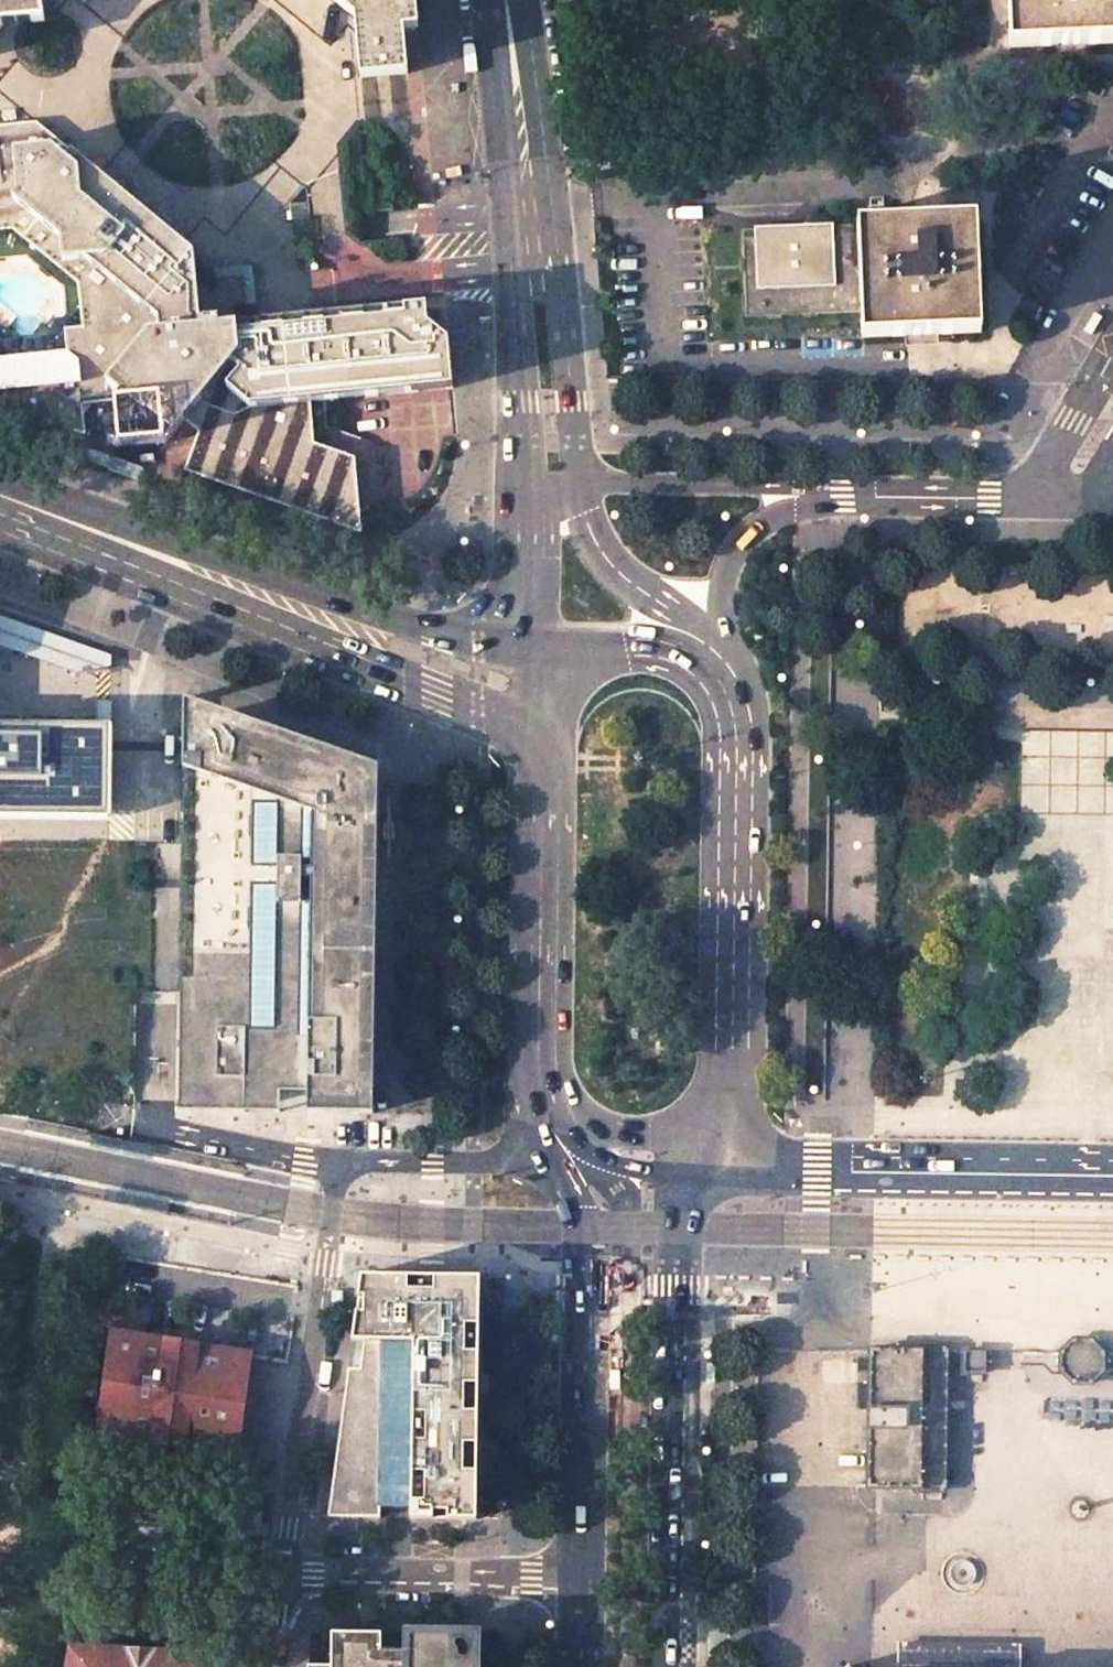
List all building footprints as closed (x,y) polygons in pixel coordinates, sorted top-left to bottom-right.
[(23,0),(0,0),(0,29),(23,0)] [(355,19),(360,77),(408,73),(404,29),(419,27),(416,5),(416,0),(334,0),(355,19)] [(1011,47),(1112,43),(1112,0),(1008,0),(1011,47)] [(15,232),(79,288),(83,328),(69,330),(69,351),(4,357),(0,354),(0,404),(84,432),(82,401),(117,401),(123,447),(168,444),(189,418),(200,423),(187,470),(316,518),(359,492),(355,458),(315,443),(313,404),(341,400),(341,390),(435,380),(427,308),(353,315),(255,324),(240,313),(240,307),(247,307),(244,280),(233,280),(219,281),(219,289),(212,291),(199,281),(197,254),(79,157),(39,123),(0,127),(0,233),(15,232)] [(869,223),(741,228),(746,317),(860,313),(862,337),(924,334),(981,332),(976,219),(883,222),(883,212),(868,212),(869,223)] [(1102,318),(1094,314),(1085,330),(1092,335),(1102,318)] [(185,722),(184,758),(226,713),(185,698),(185,722)] [(376,766),(226,713),(184,758),(183,844),(178,1111),(372,1113),(376,766)] [(106,818),(107,728),(0,725),(0,816),(106,818)] [(41,908),(41,839),(0,839),(0,908),(41,908)] [(101,909),(100,840),(49,840),(49,909),(101,909)] [(479,1276),(359,1274),(355,1310),(328,1518),(442,1519),(477,1519),(478,1397),(479,1276)] [(250,1355),(113,1332),(99,1433),(128,1438),(127,1444),(98,1439),(95,1461),(227,1483),(231,1461),(206,1456),(206,1451),(236,1456),(250,1355)] [(1074,1338),(1061,1351),(1061,1370),(1074,1383),(1092,1383),(1105,1370),(1105,1352),(1093,1339),(1074,1338)] [(923,1349),(870,1349),(870,1407),(869,1430),(869,1486),(921,1487),(946,1488),(948,1350),(945,1350),(945,1347),(923,1347),(923,1349)] [(986,1351),(964,1350),(964,1372),(986,1373),(986,1351)] [(307,1665),(307,1666),(474,1666),(474,1635),(333,1632),(332,1665),(307,1665)] [(1019,1646),(899,1645),(899,1666),(1019,1666),(1019,1646)] [(70,1646),(67,1666),(207,1666),(209,1652),(70,1646)]
